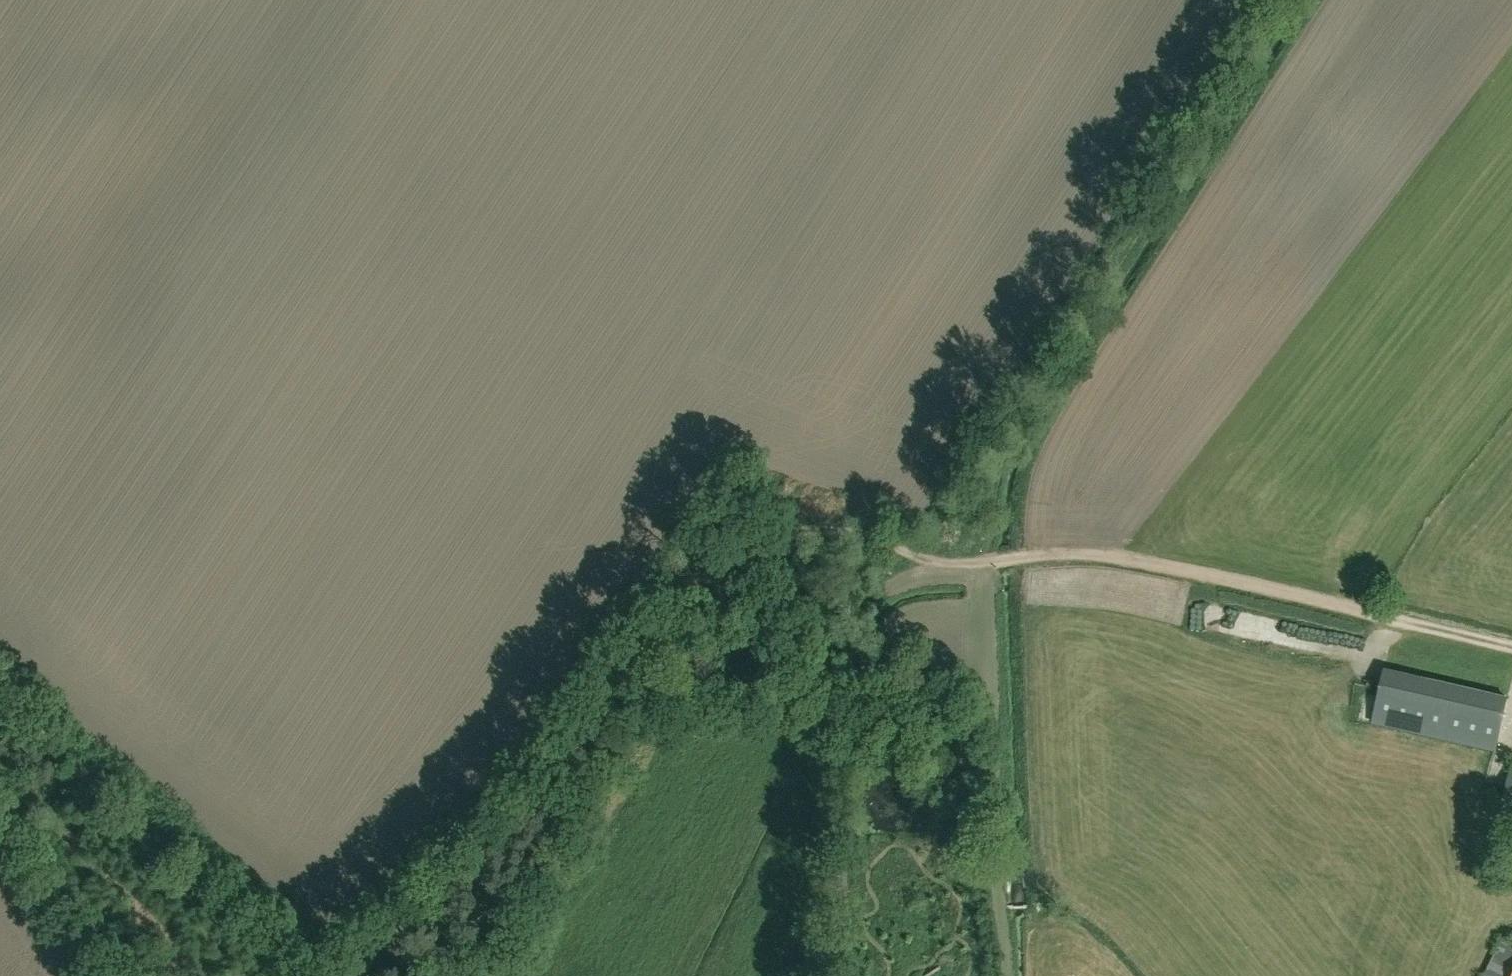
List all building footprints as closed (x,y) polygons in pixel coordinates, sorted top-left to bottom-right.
[(1384,670),(1372,723),(1495,751),(1507,699),(1384,670)] [(1509,769),(1499,810),(1511,813),(1511,769),(1509,769)] [(1502,938),(1484,975),(1511,975),(1511,942),(1502,938)]
